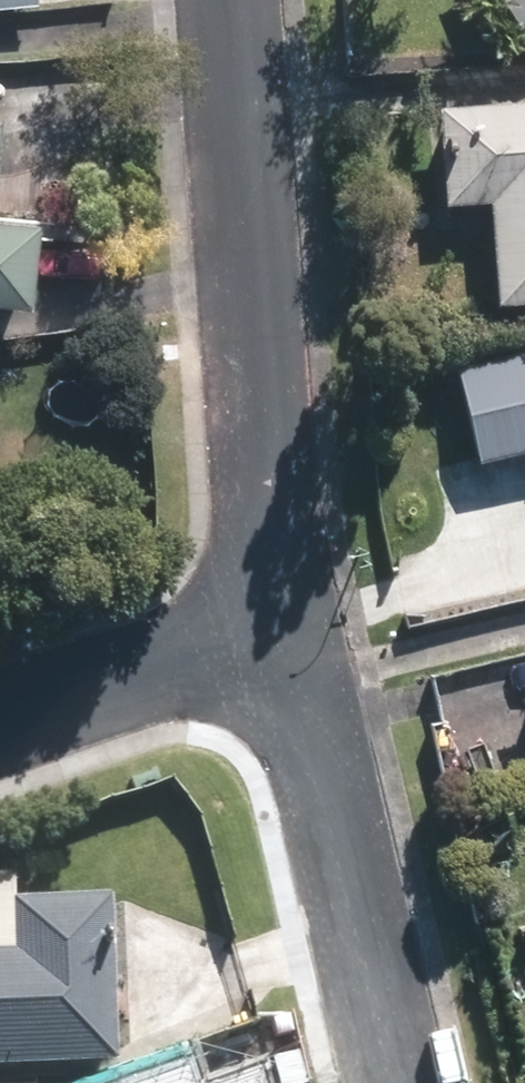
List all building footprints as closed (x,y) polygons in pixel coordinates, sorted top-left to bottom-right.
[(524,26),(524,0),(506,0),(524,26)] [(442,115),(448,195),(493,191),(501,288),(524,286),(524,108),(442,115)] [(16,308),(22,243),(0,240),(0,307),(16,308)] [(460,370),(479,453),(524,442),(524,355),(460,370)] [(0,954),(0,1057),(97,1055),(95,908),(14,909),(15,954),(0,954)]
